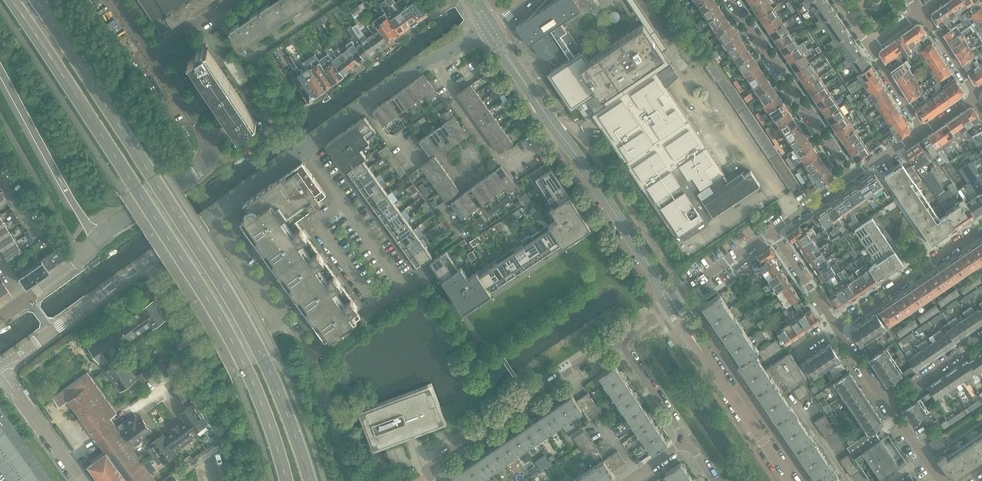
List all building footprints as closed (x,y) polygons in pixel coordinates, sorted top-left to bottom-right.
[(162,34),(170,28),(170,29),(170,28),(173,26),(173,27),(175,25),(213,0),(139,0),(162,34)] [(229,30),(231,33),(241,47),(310,0),(274,0),(229,30)] [(385,1),(405,29),(411,25),(393,0),(386,0),(385,1)] [(398,1),(398,0),(393,0),(411,25),(418,20),(408,5),(403,9),(400,4),(398,1)] [(413,2),(408,5),(418,20),(427,14),(427,13),(429,12),(420,0),(411,0),(413,2)] [(572,52),(576,49),(577,48),(577,47),(578,46),(578,45),(577,44),(577,43),(568,30),(567,30),(561,22),(581,9),(575,0),(546,0),(533,13),(529,18),(517,27),(516,27),(528,45),(530,43),(537,53),(538,55),(540,56),(541,57),(543,58),(544,59),(545,59),(547,60),(549,60),(551,60),(553,60),(555,60),(560,67),(576,56),(572,52)] [(643,24),(588,61),(582,52),(576,56),(560,67),(550,73),(572,105),(584,97),(595,113),(592,115),(601,128),(601,127),(602,129),(674,235),(677,240),(714,216),(713,215),(698,192),(700,190),(714,182),(724,175),(725,174),(661,78),(674,69),(663,51),(668,48),(636,0),(627,0),(643,24)] [(698,4),(703,12),(716,2),(714,0),(704,0),(698,4)] [(768,0),(752,0),(749,2),(755,9),(768,0)] [(768,0),(755,9),(760,17),(773,8),(768,0)] [(804,6),(806,9),(810,6),(815,13),(827,4),(824,0),(812,0),(804,6)] [(948,1),(956,14),(960,12),(962,15),(964,13),(956,0),(950,0),(948,1)] [(964,13),(968,11),(966,8),(968,6),(964,0),(956,0),(964,13)] [(390,12),(387,15),(400,33),(405,29),(385,1),(379,5),(381,9),(385,6),(390,12)] [(948,1),(942,5),(949,16),(951,18),(951,19),(952,21),(958,17),(956,14),(948,1)] [(716,2),(703,12),(708,19),(721,10),(716,2)] [(351,10),(354,15),(363,10),(366,8),(363,3),(359,5),(351,10)] [(820,19),(816,22),(818,26),(834,14),(827,4),(815,13),(820,19)] [(936,10),(946,23),(951,19),(951,18),(949,16),(942,5),(936,10)] [(338,6),(332,9),(337,17),(343,13),(338,6)] [(966,16),(967,18),(971,23),(981,16),(981,7),(981,6),(970,14),(966,16)] [(773,8),(760,17),(765,24),(778,15),(773,8)] [(383,10),(372,18),(374,21),(374,22),(389,41),(400,33),(387,15),(383,10)] [(721,10),(708,19),(713,27),(726,17),(721,10)] [(932,12),(932,13),(932,15),(932,16),(939,28),(944,34),(950,30),(946,23),(936,10),(932,12)] [(517,27),(529,18),(533,13),(515,26),(516,27),(517,27)] [(834,14),(818,26),(820,29),(824,26),(829,33),(841,24),(834,14)] [(778,15),(765,24),(770,32),(783,23),(778,15)] [(971,23),(973,27),(975,30),(981,25),(981,16),(971,23)] [(320,17),(314,21),(318,26),(324,23),(320,17)] [(726,17),(713,27),(718,34),(731,25),(726,17)] [(964,25),(963,23),(968,20),(967,18),(962,22),(950,30),(944,34),(947,40),(960,31),(959,28),(964,25)] [(374,22),(368,26),(382,46),(389,41),(374,22)] [(788,30),(783,23),(770,32),(775,39),(788,30)] [(917,23),(913,26),(921,39),(923,41),(929,37),(921,24),(920,24),(918,23),(917,23)] [(829,33),(833,39),(829,42),(832,45),(848,34),(841,24),(829,33)] [(350,37),(356,46),(365,59),(370,55),(362,42),(358,36),(350,25),(347,28),(352,36),(350,37)] [(731,25),(718,34),(723,42),(736,32),(731,25)] [(370,36),(367,38),(376,51),(382,46),(368,26),(362,31),(363,33),(366,31),(370,36)] [(913,26),(907,30),(920,51),(924,48),(922,46),(923,45),(919,40),(921,39),(913,26)] [(960,31),(947,40),(951,47),(965,38),(964,37),(975,30),(973,27),(968,30),(968,31),(963,34),(960,31)] [(793,38),(797,35),(795,31),(791,34),(788,30),(775,39),(780,47),(793,38)] [(907,30),(902,34),(910,47),(912,52),(915,50),(917,53),(918,53),(919,51),(920,51),(907,30)] [(736,32),(723,42),(728,49),(741,40),(736,32)] [(362,42),(370,55),(376,51),(367,38),(364,33),(358,36),(362,42)] [(848,34),(832,45),(834,49),(838,46),(843,52),(855,44),(848,34)] [(902,34),(896,39),(904,52),(905,54),(906,55),(908,58),(911,56),(912,57),(915,55),(912,52),(910,47),(902,34)] [(965,38),(951,47),(955,52),(974,40),(972,36),(966,40),(965,38)] [(290,37),(282,43),(285,48),(293,42),(290,37)] [(349,43),(347,45),(359,64),(365,59),(356,46),(350,37),(347,40),(349,43)] [(793,38),(780,47),(785,54),(798,45),(793,38)] [(896,39),(890,43),(900,57),(905,54),(904,52),(896,39)] [(741,40),(728,49),(733,57),(746,47),(741,40)] [(974,40),(955,52),(959,58),(972,49),(970,46),(976,42),(974,40)] [(919,51),(918,53),(922,59),(936,49),(932,42),(924,48),(920,51),(919,51)] [(898,62),(895,64),(897,67),(903,63),(900,57),(890,43),(884,47),(892,60),(895,58),(898,62)] [(843,52),(847,59),(843,62),(845,65),(862,54),(855,44),(843,52)] [(347,45),(341,50),(354,68),(359,64),(347,45)] [(798,45),(785,54),(790,62),(803,53),(798,45)] [(195,50),(195,51),(198,55),(194,57),(193,55),(190,57),(191,59),(188,61),(189,62),(237,133),(238,134),(257,122),(256,121),(227,78),(216,61),(215,61),(215,60),(212,55),(208,50),(208,49),(208,48),(206,49),(203,46),(202,46),(201,47),(200,47),(198,49),(197,49),(197,50),(196,51),(195,50)] [(325,50),(328,53),(344,76),(349,72),(334,51),(331,46),(325,50)] [(959,58),(963,64),(968,61),(977,55),(980,52),(981,51),(981,48),(979,50),(976,46),(972,49),(959,58)] [(746,47),(733,57),(738,64),(751,55),(746,47)] [(890,61),(892,60),(884,47),(880,50),(879,53),(891,71),(897,67),(895,64),(892,65),(890,61)] [(339,48),(334,51),(349,72),(354,68),(341,50),(339,48)] [(936,49),(922,59),(926,65),(940,54),(936,49)] [(217,58),(208,50),(213,57),(215,60),(217,58)] [(334,83),(344,76),(328,53),(318,60),(334,83)] [(803,53),(790,62),(795,70),(796,71),(809,62),(809,61),(803,53)] [(305,61),(308,65),(325,90),(334,83),(318,60),(315,54),(305,61)] [(704,57),(708,63),(713,60),(709,54),(704,57)] [(862,54),(845,65),(848,68),(852,65),(856,72),(869,64),(862,54)] [(940,54),(926,65),(929,70),(944,60),(940,54)] [(751,55),(738,64),(743,72),(756,62),(751,55)] [(897,67),(891,71),(895,78),(907,69),(909,68),(915,63),(911,57),(904,63),(903,63),(897,67)] [(802,186),(714,59),(713,60),(708,63),(705,65),(792,193),(802,186)] [(944,60),(929,70),(933,77),(947,66),(944,60)] [(302,63),(306,69),(302,72),(317,95),(325,90),(308,65),(305,61),(302,63)] [(968,61),(963,64),(974,83),(978,84),(981,81),(973,68),(968,61)] [(756,62),(743,72),(748,79),(761,70),(756,62)] [(809,62),(796,71),(801,79),(814,69),(809,62)] [(973,68),(981,81),(981,69),(979,64),(973,68)] [(847,86),(849,89),(849,90),(875,73),(871,66),(857,75),(859,78),(847,86)] [(947,66),(933,77),(937,82),(938,81),(945,77),(951,72),(947,66)] [(290,72),(309,101),(317,95),(302,72),(298,67),(290,72)] [(907,69),(895,78),(898,83),(913,74),(909,68),(907,69)] [(814,69),(801,79),(806,86),(820,77),(814,69)] [(761,70),(748,79),(753,87),(766,77),(761,70)] [(849,90),(852,93),(864,85),(865,88),(879,79),(875,73),(849,90)] [(423,74),(414,81),(424,94),(429,100),(438,94),(430,83),(423,74)] [(913,74),(898,83),(902,89),(916,79),(913,74)] [(766,77),(753,87),(759,95),(772,86),(766,77)] [(820,77),(806,86),(811,94),(825,84),(820,77)] [(955,78),(949,83),(958,98),(963,95),(963,91),(955,78)] [(865,88),(867,91),(861,95),(863,98),(883,86),(879,79),(865,88)] [(916,79),(902,89),(906,95),(920,86),(916,79)] [(414,81),(407,86),(416,100),(424,94),(414,81)] [(941,84),(942,84),(939,81),(938,81),(937,82),(932,85),(937,91),(938,93),(947,106),(953,102),(944,89),(941,91),(939,87),(942,85),(941,84)] [(949,83),(943,87),(944,89),(953,102),(958,98),(949,83)] [(471,84),(457,94),(463,102),(477,93),(471,84)] [(825,84),(811,94),(816,101),(830,92),(825,84)] [(407,86),(398,92),(408,106),(416,100),(407,86)] [(772,86),(759,95),(765,104),(778,94),(772,86)] [(883,86),(863,98),(867,105),(873,101),(887,92),(883,86)] [(927,95),(930,93),(927,89),(924,91),(920,86),(906,95),(910,101),(916,97),(921,94),(924,97),(927,95)] [(937,91),(931,95),(932,97),(941,110),(947,106),(938,93),(937,91)] [(398,92),(390,98),(400,112),(408,106),(398,92)] [(830,92),(816,101),(821,109),(834,99),(830,92)] [(887,92),(873,101),(877,107),(891,98),(887,92)] [(477,93),(463,102),(469,111),(483,101),(477,93)] [(778,94),(765,104),(770,111),(783,102),(778,94)] [(262,95),(253,101),(261,113),(266,109),(270,107),(262,95)] [(927,95),(924,97),(925,99),(927,101),(935,114),(941,110),(932,97),(930,99),(927,95)] [(834,99),(821,109),(826,116),(840,107),(838,104),(842,101),(839,96),(834,99)] [(918,107),(915,102),(918,101),(916,97),(910,101),(915,110),(922,120),(925,121),(929,118),(921,105),(918,107)] [(390,98),(381,104),(391,118),(400,112),(390,98)] [(891,98),(877,107),(882,113),(895,105),(891,98)] [(921,105),(929,118),(935,114),(927,101),(925,99),(919,103),(921,105)] [(489,109),(483,101),(469,111),(475,119),(489,109)] [(783,102),(770,111),(775,119),(788,109),(783,102)] [(381,104),(373,110),(383,124),(391,118),(381,104)] [(431,104),(426,108),(431,115),(436,111),(431,104)] [(895,105),(882,113),(886,120),(899,111),(895,105)] [(965,110),(974,123),(979,132),(981,130),(981,121),(973,107),(970,106),(965,110)] [(163,107),(157,111),(160,116),(166,112),(163,107)] [(840,107),(826,116),(831,123),(845,114),(840,107)] [(489,109),(475,119),(481,127),(495,118),(489,109)] [(788,109),(775,119),(780,126),(793,117),(788,109)] [(440,116),(445,123),(455,136),(463,130),(449,110),(440,116)] [(965,110),(959,114),(968,128),(971,126),(973,129),(973,130),(971,132),(973,135),(979,132),(974,123),(965,110)] [(899,111),(886,120),(890,126),(903,117),(899,111)] [(845,114),(831,123),(836,131),(850,122),(845,114)] [(959,114),(953,118),(967,139),(971,137),(968,133),(968,134),(965,130),(968,128),(959,114)] [(365,116),(356,123),(363,133),(367,138),(376,132),(372,126),(365,116)] [(793,117),(780,126),(785,134),(798,124),(793,117)] [(890,126),(892,129),(880,137),(882,140),(907,124),(903,117),(890,126)] [(495,118),(481,127),(487,136),(501,126),(495,118)] [(957,137),(956,137),(961,144),(967,139),(953,118),(947,123),(957,137)] [(850,122),(836,131),(841,138),(855,129),(850,122)] [(363,159),(366,157),(360,148),(370,141),(367,138),(363,133),(356,123),(326,144),(345,172),(347,170),(352,166),(363,159)] [(445,123),(437,128),(446,142),(455,136),(445,123)] [(947,123),(940,127),(950,142),(953,146),(957,144),(953,139),(956,137),(957,137),(947,123)] [(798,124),(785,134),(790,141),(803,132),(798,124)] [(907,124),(882,140),(885,144),(887,147),(898,139),(898,140),(910,132),(910,129),(907,124)] [(501,126),(487,136),(493,144),(507,134),(501,126)] [(950,142),(940,127),(934,131),(944,146),(948,152),(954,148),(953,146),(950,142)] [(437,128),(428,134),(438,148),(446,142),(437,128)] [(855,129),(841,138),(846,146),(860,137),(855,129)] [(967,139),(969,142),(968,143),(970,146),(981,138),(981,130),(979,132),(973,135),(972,136),(971,137),(967,139)] [(934,131),(928,136),(938,150),(940,148),(944,146),(934,131)] [(803,132),(790,141),(795,149),(808,139),(803,132)] [(428,134),(420,140),(430,154),(432,152),(438,148),(428,134)] [(507,134),(493,144),(499,152),(513,143),(507,134)] [(928,136),(923,139),(935,157),(942,167),(950,162),(940,148),(938,150),(928,136)] [(860,137),(846,146),(851,153),(865,144),(860,137)] [(970,146),(972,149),(978,145),(980,148),(981,147),(981,138),(970,146)] [(808,139),(795,149),(800,156),(813,147),(808,139)] [(923,139),(919,142),(930,158),(931,160),(935,157),(923,139)] [(919,142),(906,151),(916,167),(922,176),(928,172),(922,163),(930,158),(919,142)] [(865,144),(851,153),(857,161),(870,152),(865,144)] [(386,155),(391,152),(386,146),(378,151),(382,158),(386,155)] [(813,147),(800,156),(805,164),(818,154),(813,147)] [(970,158),(973,162),(981,156),(981,147),(980,148),(981,151),(976,155),(970,158)] [(391,152),(386,155),(392,164),(397,161),(391,152)] [(818,154),(805,164),(810,171),(823,162),(818,154)] [(435,156),(421,166),(427,175),(441,165),(435,156)] [(973,162),(977,168),(981,165),(981,164),(981,162),(981,156),(973,162)] [(347,170),(345,172),(351,180),(358,175),(369,168),(363,159),(352,166),(347,170)] [(245,215),(245,216),(245,217),(245,218),(246,219),(246,220),(240,224),(325,342),(331,338),(332,338),(332,337),(337,334),(339,335),(344,331),(343,329),(354,321),(361,316),(360,315),(356,309),(359,307),(351,297),(342,284),(335,275),(325,261),(318,250),(308,237),(301,227),(296,220),(311,210),(321,202),(319,200),(326,194),(322,188),(306,165),(302,161),(285,174),(272,183),(243,204),(248,210),(247,211),(246,212),(245,213),(245,214),(245,215)] [(397,161),(392,164),(398,173),(403,170),(397,161)] [(977,190),(976,190),(979,195),(981,200),(981,177),(971,161),(960,168),(975,189),(976,188),(977,190)] [(823,162),(810,171),(812,175),(809,178),(811,181),(815,179),(828,169),(823,162)] [(547,163),(528,175),(539,190),(542,188),(547,185),(558,178),(552,168),(551,169),(547,163)] [(902,164),(885,176),(895,190),(899,196),(922,231),(940,219),(916,183),(921,180),(912,166),(906,169),(902,164)] [(447,173),(441,165),(427,175),(434,183),(447,173)] [(501,166),(492,172),(503,187),(507,192),(515,186),(512,181),(501,166)] [(358,175),(351,180),(358,189),(365,184),(375,176),(369,168),(358,175)] [(828,169),(815,179),(820,187),(833,177),(828,169)] [(698,192),(713,215),(760,184),(751,170),(744,175),(741,170),(727,180),(724,175),(714,182),(700,190),(698,192)] [(946,191),(931,170),(928,172),(922,176),(944,207),(949,204),(946,199),(954,194),(954,195),(958,191),(952,182),(947,185),(949,188),(946,191)] [(492,172),(484,178),(495,193),(503,187),(492,172)] [(447,173),(434,183),(440,191),(453,182),(447,173)] [(875,173),(866,179),(875,192),(881,188),(884,191),(889,199),(891,198),(884,186),(875,173)] [(365,184),(358,189),(364,198),(371,193),(382,185),(375,176),(365,184)] [(484,178),(476,184),(487,199),(495,193),(484,178)] [(547,185),(542,188),(548,197),(553,194),(564,187),(558,178),(547,185)] [(866,179),(858,184),(870,202),(878,196),(875,192),(866,179)] [(459,190),(453,182),(440,191),(446,200),(459,190)] [(476,184),(468,190),(478,205),(487,199),(476,184)] [(862,208),(871,203),(870,202),(858,184),(850,190),(859,203),(862,208)] [(371,193),(364,198),(370,207),(377,201),(388,194),(382,185),(371,193)] [(553,194),(548,197),(554,206),(570,196),(564,187),(553,194)] [(462,194),(459,196),(470,211),(478,205),(468,190),(462,194)] [(855,211),(853,208),(859,203),(850,190),(842,196),(853,213),(855,211)] [(377,201),(370,207),(377,215),(384,210),(394,203),(398,200),(392,191),(388,194),(377,201)] [(958,191),(954,195),(958,202),(946,211),(948,214),(956,226),(957,228),(975,216),(966,203),(963,199),(958,191)] [(966,203),(975,216),(981,212),(981,200),(979,195),(966,203)] [(459,196),(451,202),(462,217),(470,211),(459,196)] [(561,244),(563,246),(591,227),(570,196),(554,206),(550,208),(557,219),(549,224),(549,225),(551,228),(559,239),(562,244),(561,244)] [(842,196),(833,202),(843,215),(849,211),(851,214),(853,213),(842,196)] [(843,225),(839,218),(843,215),(833,202),(825,207),(835,221),(839,228),(843,225)] [(384,210),(377,215),(383,224),(390,219),(400,211),(394,203),(384,210)] [(825,207),(817,213),(826,227),(831,224),(834,229),(832,230),(836,234),(841,231),(839,228),(835,221),(825,207)] [(390,219),(383,224),(389,233),(396,228),(407,220),(411,217),(405,208),(400,211),(390,219)] [(815,214),(811,217),(816,224),(820,222),(815,214)] [(949,232),(948,231),(956,226),(948,214),(940,219),(922,231),(931,244),(949,232)] [(51,234),(46,226),(41,218),(37,221),(47,237),(51,234)] [(855,230),(860,238),(878,226),(872,218),(855,230)] [(396,228),(389,233),(396,242),(403,236),(413,229),(407,220),(396,228)] [(856,226),(852,220),(848,223),(851,227),(852,229),(856,226)] [(0,227),(0,239),(10,233),(4,224),(0,227)] [(563,246),(561,244),(562,244),(559,239),(551,228),(549,225),(540,230),(550,245),(554,252),(563,246)] [(808,230),(809,229),(807,225),(802,229),(799,225),(786,235),(791,242),(794,239),(808,230)] [(878,226),(860,238),(866,246),(883,234),(878,226)] [(403,236),(396,242),(402,250),(409,245),(419,238),(413,229),(403,236)] [(817,244),(814,240),(826,233),(823,229),(819,232),(817,233),(799,246),(803,253),(817,244)] [(540,230),(531,236),(541,251),(545,258),(554,252),(550,245),(540,230)] [(808,230),(794,239),(799,246),(817,233),(815,230),(810,233),(808,230)] [(10,233),(0,239),(0,248),(1,250),(15,241),(10,233)] [(866,246),(871,254),(889,242),(883,234),(866,246)] [(844,235),(840,238),(845,244),(849,242),(844,235)] [(479,236),(470,241),(473,246),(482,241),(479,236)] [(531,236),(522,242),(532,257),(536,264),(545,258),(541,251),(531,236)] [(53,238),(50,240),(56,250),(41,260),(17,277),(24,286),(25,286),(26,287),(35,280),(34,280),(35,280),(36,281),(39,278),(38,277),(39,277),(49,270),(48,270),(54,266),(53,266),(66,257),(60,247),(59,248),(53,238)] [(409,245),(402,250),(408,259),(416,254),(426,246),(419,238),(409,245)] [(15,241),(1,250),(7,259),(21,250),(15,241)] [(817,244),(803,253),(808,260),(830,245),(828,241),(819,247),(817,244)] [(522,242),(513,248),(523,263),(527,270),(536,264),(532,257),(522,242)] [(849,242),(845,244),(850,251),(853,249),(849,242)] [(889,242),(871,254),(877,262),(894,250),(889,242)] [(824,254),(832,248),(830,245),(808,260),(813,267),(826,257),(824,254)] [(965,252),(974,267),(981,262),(981,255),(975,245),(965,252)] [(408,259),(415,268),(417,267),(422,263),(432,256),(426,246),(416,254),(408,259)] [(750,260),(755,267),(758,265),(771,255),(771,256),(771,255),(775,253),(770,246),(750,260)] [(513,248),(504,254),(514,269),(518,275),(527,270),(523,263),(513,248)] [(902,262),(894,250),(877,262),(869,267),(870,268),(869,268),(877,279),(885,274),(886,275),(903,263),(902,262)] [(446,251),(430,261),(436,271),(452,260),(446,251)] [(965,252),(954,260),(964,274),(974,267),(965,252)] [(504,254),(495,260),(505,275),(509,281),(518,275),(514,269),(504,254)] [(826,257),(813,267),(817,274),(835,261),(833,258),(831,254),(826,257)] [(755,272),(753,273),(756,276),(776,262),(771,255),(771,256),(771,255),(758,265),(755,267),(753,268),(755,272)] [(452,260),(436,271),(442,280),(458,269),(452,260)] [(495,260),(486,266),(496,281),(500,287),(509,281),(505,275),(495,260)] [(954,260),(943,267),(953,282),(964,274),(954,260)] [(822,281),(836,272),(841,268),(835,261),(817,274),(822,281)] [(776,262),(756,276),(758,280),(765,275),(767,278),(781,269),(776,262)] [(866,264),(859,268),(872,286),(879,282),(877,279),(869,268),(869,269),(866,264)] [(477,272),(479,275),(487,287),(490,291),(491,293),(500,287),(496,281),(486,266),(477,272)] [(458,269),(442,280),(463,312),(491,293),(490,291),(487,287),(479,275),(477,272),(468,277),(461,267),(458,269)] [(943,267),(932,274),(942,289),(953,282),(943,267)] [(840,270),(846,278),(858,296),(865,291),(855,278),(856,277),(853,273),(849,276),(844,268),(840,270)] [(859,268),(856,270),(859,275),(856,277),(855,278),(865,291),(872,286),(859,268)] [(770,282),(763,286),(765,290),(785,276),(781,269),(767,278),(770,282)] [(842,279),(838,282),(851,300),(858,296),(846,278),(840,270),(837,273),(842,279)] [(932,274),(922,281),(932,296),(942,289),(932,274)] [(785,276),(765,290),(768,293),(775,289),(777,292),(790,283),(785,276)] [(969,282),(973,287),(981,281),(978,276),(969,282)] [(830,278),(827,280),(832,287),(844,305),(851,300),(838,282),(835,284),(830,278)] [(922,281),(911,289),(921,303),(932,296),(922,281)] [(0,283),(0,297),(3,301),(12,295),(2,282),(0,283)] [(969,282),(960,288),(964,293),(973,287),(969,282)] [(779,295),(772,300),(774,304),(794,290),(790,283),(777,292),(779,295)] [(828,289),(831,294),(828,297),(837,310),(844,305),(832,287),(828,289)] [(911,289),(900,296),(910,311),(921,303),(911,289)] [(947,295),(950,300),(959,294),(956,289),(947,295)] [(794,290),(774,304),(777,307),(780,305),(783,308),(799,297),(794,290)] [(702,305),(741,362),(742,362),(755,354),(758,352),(719,294),(717,291),(706,299),(708,301),(702,305)] [(947,295),(938,301),(941,306),(950,300),(947,295)] [(900,296),(890,303),(900,318),(910,311),(900,296)] [(131,310),(131,314),(132,316),(126,320),(137,335),(149,327),(151,329),(165,319),(152,301),(140,309),(139,308),(135,307),(131,310)] [(793,304),(798,310),(794,312),(806,331),(813,326),(799,304),(797,301),(793,304)] [(820,321),(808,303),(804,305),(802,302),(799,304),(813,326),(820,321)] [(890,303),(879,311),(889,325),(900,318),(890,303)] [(926,311),(930,316),(939,310),(936,305),(926,311)] [(979,310),(980,310),(979,308),(974,311),(971,306),(967,309),(978,326),(981,323),(981,315),(979,310)] [(787,308),(783,310),(787,317),(800,335),(806,331),(794,312),(791,314),(787,308)] [(966,317),(962,319),(971,331),(978,326),(967,309),(963,312),(966,317)] [(926,311),(918,317),(921,322),(930,316),(926,311)] [(876,312),(863,321),(873,336),(886,327),(876,312)] [(785,318),(784,320),(787,324),(784,326),(793,340),(800,335),(787,317),(785,318)] [(955,317),(951,319),(963,336),(971,331),(962,319),(959,322),(955,317)] [(950,327),(946,330),(947,332),(948,331),(955,342),(963,336),(951,319),(947,322),(950,327)] [(126,320),(89,347),(105,370),(121,359),(115,351),(137,335),(126,320)] [(914,320),(905,326),(908,331),(918,325),(914,320)] [(861,322),(861,323),(850,330),(860,345),(861,344),(865,341),(873,336),(863,321),(862,322),(861,322)] [(777,325),(774,327),(786,345),(793,340),(784,326),(780,328),(778,325),(777,325)] [(905,326),(896,332),(900,337),(908,331),(905,326)] [(941,329),(937,332),(948,349),(956,343),(955,342),(948,331),(947,332),(944,334),(941,329)] [(937,332),(932,334),(936,339),(932,342),(940,354),(948,349),(937,332)] [(925,339),(921,342),(932,359),(940,354),(932,342),(929,344),(925,339)] [(776,340),(758,352),(764,361),(782,349),(776,340)] [(861,344),(870,358),(874,355),(865,341),(861,344)] [(921,342),(917,345),(920,350),(916,353),(925,365),(932,359),(921,342)] [(804,361),(814,376),(827,367),(835,379),(843,374),(841,371),(846,367),(840,359),(840,358),(830,343),(804,361)] [(869,358),(878,371),(893,361),(884,348),(874,355),(870,358),(869,358)] [(910,350),(905,353),(917,370),(925,365),(916,353),(913,355),(910,350)] [(738,365),(817,480),(841,480),(783,395),(807,378),(790,353),(765,369),(755,354),(742,362),(741,362),(738,365)] [(975,373),(976,374),(980,371),(981,374),(981,365),(976,356),(969,361),(968,362),(975,372),(975,373)] [(121,359),(105,370),(120,391),(136,380),(121,359)] [(975,372),(968,362),(969,361),(967,360),(960,365),(971,382),(975,379),(972,374),(975,372)] [(818,381),(814,376),(804,361),(800,364),(813,384),(818,381)] [(893,361),(878,371),(887,384),(902,374),(893,361)] [(615,365),(599,375),(652,453),(668,443),(615,365)] [(738,365),(736,366),(814,480),(817,480),(738,365)] [(960,365),(952,370),(960,382),(963,380),(967,385),(971,382),(960,365)] [(952,370),(944,376),(955,393),(960,390),(956,385),(960,382),(952,370)] [(144,371),(138,375),(143,382),(148,378),(144,371)] [(87,372),(80,377),(87,387),(90,391),(97,386),(87,372)] [(835,382),(843,394),(858,384),(849,372),(835,382)] [(944,376),(936,381),(944,393),(948,391),(951,395),(955,393),(944,376)] [(80,377),(53,397),(59,407),(68,400),(87,387),(80,377)] [(181,381),(171,388),(174,393),(184,386),(183,384),(181,381)] [(936,381),(928,387),(936,398),(939,403),(944,400),(941,395),(944,393),(936,381)] [(819,382),(811,388),(814,393),(823,387),(819,382)] [(407,438),(407,436),(402,438),(374,448),(361,412),(431,386),(438,407),(444,422),(412,434),(412,436),(414,436),(416,435),(419,434),(421,433),(429,430),(430,429),(438,426),(439,426),(447,423),(441,407),(432,383),(358,411),(373,451),(375,450),(382,447),(384,447),(392,444),(393,443),(403,440),(407,438)] [(804,383),(793,391),(799,400),(810,393),(804,383)] [(843,394),(852,407),(866,397),(858,384),(843,394)] [(97,386),(90,391),(93,395),(99,403),(106,399),(97,386)] [(184,386),(174,393),(177,398),(187,390),(184,386)] [(431,386),(361,412),(374,448),(402,438),(407,436),(407,438),(410,437),(412,436),(412,434),(444,422),(438,407),(431,386)] [(87,387),(68,400),(75,409),(93,395),(90,391),(87,387)] [(187,390),(177,398),(181,403),(191,395),(187,390)] [(582,397),(589,407),(595,403),(588,393),(582,397)] [(93,395),(75,409),(80,416),(99,403),(93,395)] [(448,478),(449,480),(477,480),(582,410),(576,401),(572,395),(448,478)] [(576,401),(582,410),(583,411),(589,407),(582,397),(576,401)] [(866,397),(852,407),(860,420),(875,410),(866,397)] [(819,401),(823,407),(828,404),(824,398),(819,401)] [(106,399),(99,403),(105,411),(110,418),(117,413),(106,399)] [(918,399),(903,409),(912,422),(927,412),(918,399)] [(105,411),(99,403),(80,416),(86,424),(105,411)] [(589,407),(596,417),(600,414),(602,413),(595,403),(589,407)] [(193,404),(180,414),(186,421),(194,432),(196,430),(197,432),(206,426),(205,424),(207,423),(193,404)] [(828,404),(823,407),(827,413),(832,409),(828,404)] [(589,407),(583,411),(590,422),(596,417),(589,407)] [(0,408),(0,480),(52,480),(0,408)] [(884,423),(875,410),(860,420),(869,433),(873,430),(880,425),(884,423)] [(963,410),(956,415),(958,419),(966,414),(963,410)] [(111,419),(110,418),(105,411),(86,424),(92,433),(111,419)] [(139,420),(135,414),(123,423),(127,428),(123,431),(133,444),(134,443),(135,445),(142,440),(141,438),(151,430),(150,429),(150,427),(148,424),(146,424),(142,417),(139,420)] [(825,414),(814,422),(825,438),(836,431),(825,414)] [(929,415),(920,420),(925,428),(934,423),(929,415)] [(956,415),(948,420),(951,424),(958,419),(956,415)] [(111,419),(92,433),(98,440),(116,427),(111,419)] [(947,420),(941,424),(944,428),(950,424),(947,420)] [(173,431),(166,436),(175,449),(181,445),(182,447),(193,439),(192,437),(196,434),(194,432),(186,421),(181,425),(180,423),(174,427),(172,429),(173,431)] [(838,428),(842,434),(847,430),(843,425),(838,428)] [(847,447),(851,452),(854,458),(855,457),(863,468),(871,480),(876,480),(888,473),(899,466),(881,439),(880,440),(873,430),(880,425),(873,430),(869,433),(847,447)] [(116,427),(98,440),(106,452),(107,452),(116,465),(134,451),(126,440),(122,435),(116,427)] [(573,438),(577,444),(588,436),(584,430),(573,438)] [(847,430),(842,434),(846,440),(851,436),(847,430)] [(177,453),(174,450),(175,449),(166,436),(165,437),(163,434),(150,444),(152,446),(156,452),(152,455),(154,454),(160,462),(163,461),(164,462),(177,453)] [(948,458),(945,454),(939,458),(937,459),(952,480),(981,460),(981,435),(948,458)] [(577,444),(581,450),(592,443),(588,436),(577,444)] [(942,441),(939,436),(928,443),(932,448),(942,441)] [(942,441),(932,448),(935,453),(946,446),(942,441)] [(592,443),(581,450),(585,456),(596,449),(592,443)] [(148,449),(152,455),(156,452),(152,446),(148,449)] [(116,465),(128,480),(144,480),(152,475),(134,451),(116,465)] [(618,451),(611,455),(618,466),(625,462),(618,451)] [(90,464),(102,480),(128,480),(116,465),(107,452),(106,452),(90,464)] [(851,452),(840,460),(851,476),(863,468),(855,457),(854,458),(851,452)] [(545,455),(540,459),(546,468),(553,464),(551,461),(550,460),(549,461),(545,455)] [(611,455),(604,460),(611,471),(618,466),(611,455)] [(611,471),(604,460),(575,479),(576,480),(608,480),(615,477),(611,471)] [(683,461),(681,463),(681,462),(666,473),(671,480),(694,480),(684,466),(686,465),(683,461)] [(387,480),(390,479),(385,465),(381,466),(387,480)] [(535,465),(528,470),(532,475),(539,471),(535,465)]
